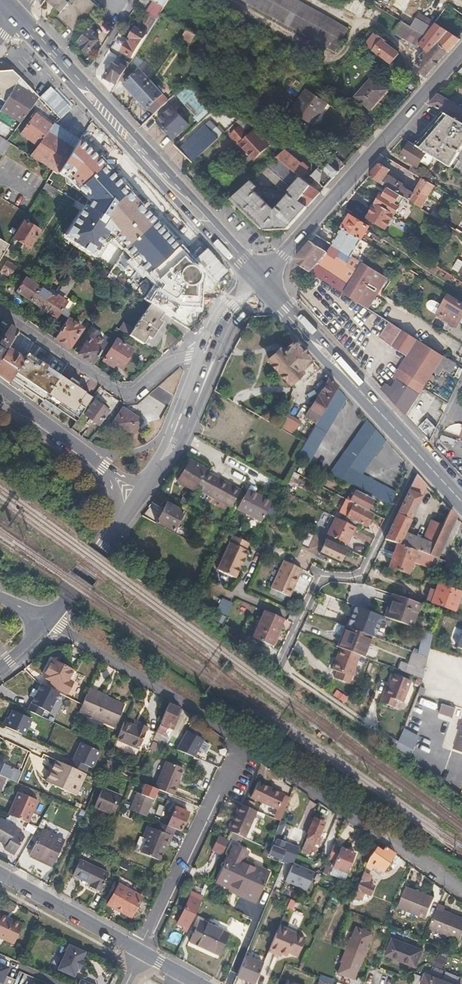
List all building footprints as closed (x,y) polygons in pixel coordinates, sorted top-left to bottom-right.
[(90,16),(97,7),(89,0),(51,0),(49,3),(60,12),(57,15),(76,32),(90,16)] [(162,10),(164,7),(168,0),(153,0),(151,3),(149,2),(144,11),(145,11),(156,18),(162,10)] [(295,0),(241,0),(331,54),(345,31),(295,0)] [(382,10),(364,0),(340,0),(337,4),(359,17),(360,15),(374,23),(382,10)] [(152,26),(156,18),(145,11),(140,21),(145,24),(140,31),(147,34),(152,26)] [(429,28),(413,19),(409,26),(424,36),(429,28)] [(417,45),(424,36),(409,26),(398,20),(391,31),(416,47),(417,45)] [(101,39),(107,31),(95,21),(78,41),(82,44),(80,46),(87,53),(90,49),(94,53),(101,45),(101,39)] [(447,53),(458,38),(433,23),(429,28),(424,36),(417,45),(424,50),(418,57),(421,60),(413,71),(423,79),(446,52),(447,53)] [(139,46),(147,34),(140,31),(134,27),(128,37),(130,38),(129,40),(139,46)] [(188,43),(193,34),(185,29),(179,37),(188,43)] [(390,63),(397,52),(385,44),(383,43),(385,40),(373,33),(365,47),(390,63)] [(132,58),(139,46),(129,40),(128,42),(125,40),(119,50),(132,58)] [(207,54),(212,46),(206,42),(204,46),(207,48),(204,52),(207,54)] [(123,59),(120,63),(118,67),(111,63),(103,77),(109,82),(111,79),(117,83),(119,80),(127,67),(128,66),(129,62),(123,59)] [(135,96),(150,81),(139,69),(134,73),(128,66),(127,67),(119,80),(135,96)] [(19,78),(10,70),(0,71),(0,99),(4,102),(19,78)] [(40,96),(33,89),(32,91),(28,88),(19,78),(4,102),(0,108),(0,117),(17,129),(40,96)] [(370,111),(388,90),(373,78),(356,98),(370,111)] [(153,113),(167,99),(150,81),(135,96),(146,107),(147,107),(153,113)] [(186,96),(195,88),(184,81),(177,88),(186,96)] [(314,128),(327,107),(306,94),(293,115),(314,128)] [(437,94),(428,106),(440,112),(461,123),(461,107),(437,94)] [(172,138),(187,123),(170,106),(156,120),(172,138)] [(36,145),(53,123),(36,111),(20,133),(36,145)] [(461,148),(461,123),(440,112),(420,138),(414,145),(427,152),(435,157),(452,166),(461,148)] [(58,127),(53,123),(36,145),(29,155),(56,174),(78,141),(58,127)] [(191,162),(223,133),(217,126),(212,131),(205,123),(178,149),(191,162)] [(274,140),(266,132),(265,132),(263,130),(262,131),(258,127),(250,135),(241,125),(231,135),(240,144),(242,142),(248,148),(247,150),(254,158),(274,140)] [(87,128),(78,141),(56,174),(50,187),(56,190),(74,203),(48,241),(84,263),(104,276),(109,280),(117,285),(149,304),(162,313),(189,329),(203,295),(210,278),(211,266),(206,256),(126,170),(87,128)] [(0,136),(0,154),(2,155),(9,143),(0,136)] [(429,167),(435,157),(427,152),(414,145),(410,142),(402,158),(413,164),(409,172),(423,180),(425,181),(429,175),(426,173),(427,171),(419,167),(421,163),(429,167)] [(283,161),(290,152),(294,147),(290,144),(277,156),(283,161)] [(346,166),(336,157),(338,153),(333,148),(323,158),(329,164),(330,163),(340,172),(346,166)] [(308,168),(290,152),(283,161),(300,176),(308,168)] [(300,176),(283,161),(277,156),(266,166),(288,186),(287,187),(289,189),(289,190),(290,192),(273,211),(256,193),(259,189),(250,181),(230,200),(242,211),(260,228),(261,227),(265,231),(286,230),(306,208),(298,200),(311,185),(300,176)] [(331,181),(340,172),(330,163),(329,164),(322,171),(319,168),(312,176),(324,188),(331,181)] [(414,194),(404,188),(405,186),(389,176),(391,171),(379,164),(368,177),(387,189),(405,199),(420,209),(435,187),(425,181),(423,180),(414,194)] [(53,196),(56,190),(50,187),(45,183),(42,189),(53,196)] [(314,198),(319,193),(311,185),(298,200),(306,208),(314,198)] [(395,218),(405,199),(387,189),(383,196),(381,195),(375,205),(377,207),(395,218)] [(26,214),(0,198),(0,256),(26,214)] [(349,212),(353,207),(345,202),(341,207),(349,212)] [(395,218),(377,207),(373,213),(369,219),(388,231),(395,218)] [(360,240),(368,227),(348,216),(341,228),(360,240)] [(27,248),(38,231),(23,222),(13,239),(27,248)] [(350,257),(360,240),(341,228),(337,233),(330,245),(350,257)] [(365,288),(366,285),(376,290),(380,289),(386,279),(362,264),(353,278),(333,266),(328,274),(326,273),(330,265),(321,259),(326,250),(310,241),(295,257),(297,264),(318,277),(368,309),(375,299),(373,293),(365,288)] [(15,266),(7,261),(0,271),(0,272),(8,277),(15,266)] [(64,297),(76,276),(70,272),(57,292),(64,297)] [(29,302),(38,288),(31,284),(33,281),(29,278),(28,281),(26,280),(23,284),(22,283),(15,293),(29,302)] [(108,298),(117,285),(109,280),(101,294),(108,298)] [(72,307),(55,296),(54,298),(53,298),(45,293),(49,287),(41,283),(38,288),(29,302),(54,319),(58,313),(66,319),(72,307)] [(437,315),(456,327),(461,317),(461,305),(448,297),(442,306),(433,302),(430,302),(428,302),(427,303),(427,306),(428,310),(437,315)] [(151,340),(162,324),(158,321),(162,313),(149,304),(133,330),(128,337),(142,345),(147,338),(151,340)] [(67,348),(80,328),(66,319),(53,339),(67,348)] [(456,366),(389,323),(380,338),(408,357),(388,386),(386,384),(381,389),(405,416),(416,400),(423,388),(438,366),(452,374),(456,366)] [(128,337),(133,330),(123,324),(118,332),(128,337)] [(17,331),(8,326),(0,340),(0,360),(17,331)] [(32,342),(17,331),(0,360),(0,377),(9,383),(12,379),(26,353),(32,342)] [(91,365),(104,345),(90,335),(77,355),(91,365)] [(120,367),(132,349),(117,338),(102,360),(111,366),(113,362),(120,367)] [(297,372),(311,360),(294,341),(284,349),(280,353),(278,351),(268,360),(287,383),(298,373),(297,372)] [(48,395),(59,376),(26,353),(12,379),(9,383),(44,400),(48,395)] [(76,421),(91,397),(75,386),(76,382),(70,378),(67,381),(59,376),(48,395),(44,400),(76,421)] [(319,419),(337,388),(330,380),(319,399),(316,398),(309,413),(319,419)] [(302,461),(303,458),(310,462),(346,398),(337,388),(319,419),(297,458),(302,461)] [(100,424),(109,410),(94,400),(85,414),(100,424)] [(130,437),(141,420),(122,407),(111,425),(130,437)] [(293,434),(300,420),(288,414),(280,427),(293,434)] [(369,462),(384,441),(365,420),(329,473),(388,506),(395,492),(360,473),(368,462),(369,462)] [(461,473),(461,425),(459,423),(450,425),(444,431),(440,436),(437,446),(461,473)] [(192,491),(204,472),(190,463),(177,482),(192,491)] [(304,475),(307,468),(301,465),(298,471),(304,475)] [(229,509),(236,498),(239,492),(206,473),(196,489),(229,509)] [(407,520),(424,484),(415,474),(383,540),(394,544),(413,550),(426,555),(431,545),(435,535),(440,526),(434,523),(425,542),(402,533),(408,520),(407,520)] [(260,523),(266,513),(272,503),(248,490),(236,510),(260,523)] [(370,501),(351,491),(347,499),(354,503),(365,509),(370,501)] [(364,525),(371,513),(365,509),(354,503),(344,521),(354,526),(358,529),(361,524),(364,525)] [(176,528),(183,513),(166,504),(159,519),(176,528)] [(435,558),(455,517),(448,510),(440,526),(435,535),(431,545),(426,555),(435,558)] [(316,511),(314,518),(320,520),(323,513),(316,511)] [(207,526),(210,519),(204,517),(201,523),(207,526)] [(345,541),(354,526),(344,521),(336,517),(327,532),(345,541)] [(345,549),(314,534),(306,547),(337,563),(345,549)] [(239,564),(242,559),(243,559),(247,551),(245,549),(248,543),(232,535),(217,570),(235,578),(241,565),(239,564)] [(409,562),(413,550),(394,544),(390,555),(409,562)] [(405,574),(409,562),(390,555),(386,567),(405,574)] [(286,597),(300,568),(284,561),(282,560),(268,588),(286,597)] [(453,611),(459,593),(436,584),(429,602),(453,611)] [(411,627),(419,604),(393,595),(384,617),(411,627)] [(216,610),(227,615),(232,603),(221,598),(216,610)] [(367,630),(374,615),(351,607),(346,621),(367,630)] [(270,645),(282,619),(261,611),(250,636),(270,645)] [(360,656),(368,636),(344,626),(336,647),(337,647),(356,654),(360,656)] [(385,642),(387,636),(374,631),(372,637),(385,642)] [(422,657),(429,634),(425,633),(418,655),(422,657)] [(461,649),(461,638),(457,636),(454,647),(461,649)] [(345,683),(356,654),(337,647),(328,669),(334,671),(333,672),(345,677),(344,682),(345,683)] [(416,677),(422,657),(418,655),(406,650),(401,662),(394,660),(391,668),(416,677)] [(72,682),(77,674),(55,663),(47,680),(71,691),(74,684),(72,682)] [(344,682),(345,677),(333,672),(331,678),(344,682)] [(398,701),(405,680),(389,674),(386,683),(383,682),(376,701),(391,706),(394,700),(398,701)] [(40,684),(27,710),(39,716),(43,709),(48,712),(58,693),(40,684)] [(113,726),(123,703),(88,688),(78,711),(113,726)] [(176,721),(173,720),(178,709),(169,703),(160,722),(166,724),(173,728),(176,721)] [(452,718),(455,708),(442,704),(439,714),(452,718)] [(22,735),(30,719),(11,710),(6,718),(4,718),(1,725),(22,735)] [(458,730),(452,748),(461,751),(461,717),(460,724),(458,724),(456,729),(458,730)] [(137,747),(146,727),(137,723),(135,726),(123,721),(115,737),(137,747)] [(42,722),(35,736),(48,742),(55,728),(42,722)] [(163,733),(166,724),(160,722),(157,730),(163,733)] [(395,746),(412,753),(419,735),(403,728),(395,746)] [(166,744),(169,736),(163,733),(157,730),(153,738),(166,744)] [(186,731),(176,748),(193,757),(203,740),(186,731)] [(154,748),(157,742),(152,740),(149,747),(154,748)] [(89,769),(98,753),(79,744),(71,760),(68,759),(65,766),(81,774),(84,767),(89,769)] [(173,783),(181,766),(166,759),(153,785),(158,787),(171,793),(174,784),(173,783)] [(86,776),(81,774),(65,766),(55,762),(44,781),(77,796),(86,776)] [(16,774),(9,771),(9,769),(0,765),(0,776),(3,778),(12,782),(16,774)] [(89,798),(96,782),(91,779),(83,796),(89,798)] [(279,807),(284,792),(269,786),(258,781),(252,796),(279,807)] [(147,782),(142,792),(154,797),(158,787),(153,785),(147,782)] [(112,811),(121,793),(102,784),(94,803),(112,811)] [(23,822),(33,799),(13,790),(3,813),(23,822)] [(146,814),(154,797),(142,792),(138,790),(131,808),(146,814)] [(243,837),(255,808),(239,802),(228,829),(243,837)] [(179,830),(187,813),(178,809),(179,805),(176,804),(166,823),(175,828),(179,830)] [(317,835),(323,822),(314,817),(308,830),(310,831),(304,842),(307,843),(304,850),(307,851),(310,845),(311,845),(317,835)] [(13,831),(15,826),(0,819),(0,842),(6,845),(4,849),(13,854),(22,836),(13,831)] [(142,835),(145,837),(138,851),(157,860),(165,843),(167,844),(175,828),(166,823),(158,820),(155,827),(147,823),(142,835)] [(262,842),(267,834),(254,828),(250,836),(262,842)] [(282,850),(285,843),(279,841),(283,831),(278,829),(268,855),(282,860),(285,851),(282,850)] [(51,867),(63,841),(39,830),(27,856),(51,867)] [(223,854),(229,840),(219,836),(213,850),(223,854)] [(329,857),(334,843),(327,840),(321,853),(329,857)] [(270,871),(245,860),(249,851),(234,845),(218,882),(244,893),(242,896),(258,903),(270,871)] [(371,871),(374,865),(383,870),(385,866),(386,866),(387,866),(389,866),(392,861),(391,859),(390,859),(394,852),(385,848),(383,851),(376,846),(368,857),(366,862),(367,862),(364,867),(371,871)] [(346,873),(354,853),(341,847),(333,867),(346,873)] [(108,870),(80,857),(74,871),(92,880),(90,884),(99,889),(108,870)] [(307,890),(314,873),(293,864),(286,881),(307,890)] [(369,894),(372,885),(367,882),(370,875),(362,872),(353,896),(360,899),(363,892),(369,894)] [(131,915),(142,894),(119,881),(108,902),(131,915)] [(427,918),(435,897),(407,886),(399,906),(427,918)] [(191,931),(203,901),(193,896),(180,926),(191,931)] [(291,911),(296,901),(290,899),(286,909),(291,911)] [(461,933),(461,916),(444,909),(445,906),(438,903),(428,928),(459,940),(461,933)] [(13,939),(19,926),(20,924),(0,915),(0,938),(11,943),(13,939)] [(224,955),(233,933),(203,920),(193,942),(224,955)] [(298,934),(280,927),(272,948),(288,955),(290,951),(291,952),(298,934)] [(364,949),(370,933),(354,927),(348,942),(347,942),(344,949),(363,956),(365,949),(364,949)] [(298,954),(305,936),(298,934),(291,952),(298,954)] [(413,966),(420,951),(398,942),(399,941),(391,938),(384,955),(392,958),(392,957),(413,966)] [(78,968),(82,960),(81,960),(84,951),(68,944),(65,953),(61,954),(59,960),(60,963),(58,969),(73,976),(77,968),(78,968)] [(17,962),(24,949),(20,947),(13,960),(17,962)] [(360,964),(363,956),(344,949),(341,956),(342,957),(336,972),(353,978),(359,963),(360,964)] [(266,964),(248,957),(240,978),(256,983),(258,983),(262,974),(266,964)] [(443,968),(445,961),(439,959),(437,966),(443,968)] [(8,977),(13,965),(0,960),(0,981),(2,982),(1,983),(14,983),(16,980),(8,977)] [(456,982),(459,976),(445,970),(443,977),(456,982)] [(441,979),(426,973),(421,983),(439,983),(441,979)] [(269,977),(262,974),(258,983),(266,983),(269,977)] [(420,977),(414,975),(410,983),(418,983),(420,977)]
